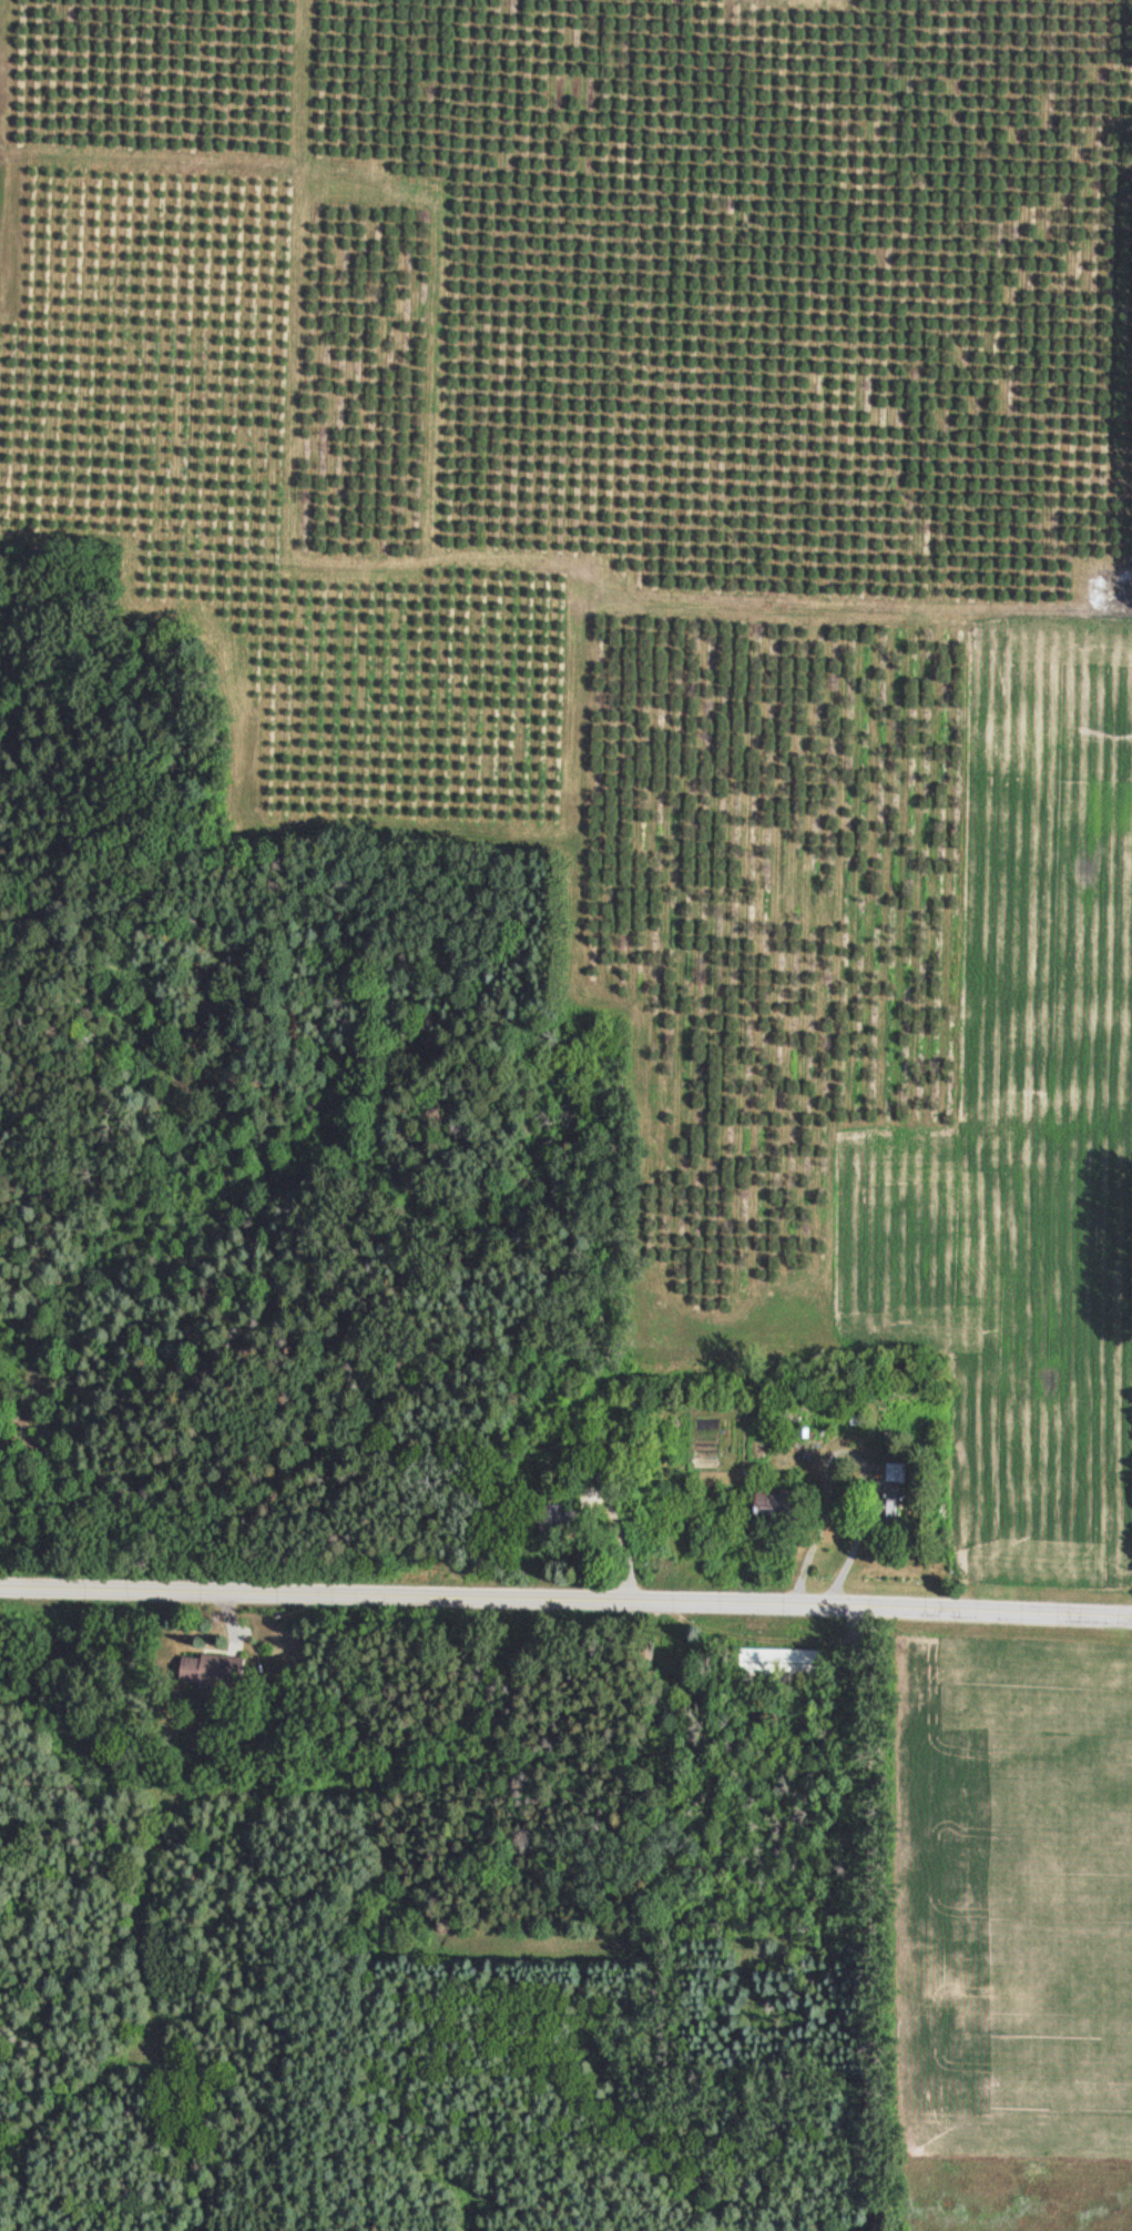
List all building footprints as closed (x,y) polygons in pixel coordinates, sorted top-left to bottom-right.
[(751,1489),(741,1517),(768,1527),(778,1499),(751,1489)] [(880,1525),(902,1514),(889,1489),(868,1500),(880,1525)] [(823,1678),(824,1651),(738,1650),(737,1677),(823,1678)] [(240,1661),(180,1653),(176,1681),(236,1689),(240,1661)]
